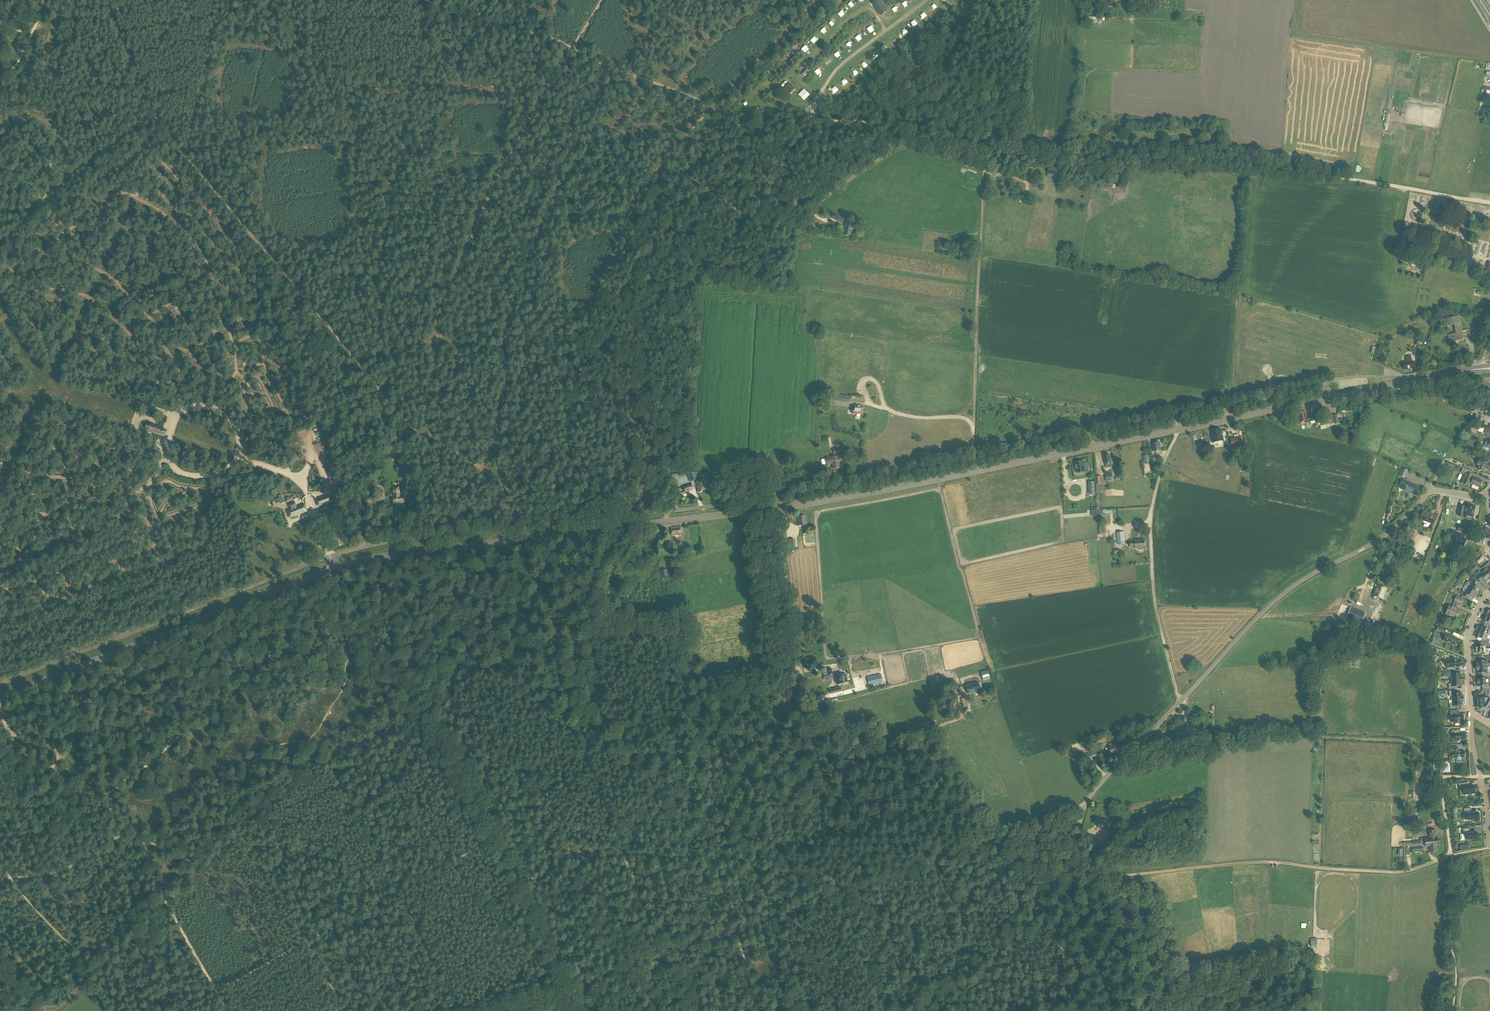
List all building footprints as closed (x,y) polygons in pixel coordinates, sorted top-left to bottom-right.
[(885,8),(880,0),(875,0),(872,2),(880,16),(887,11),(885,8)] [(857,33),(861,36),(866,32),(862,28),(857,33)] [(784,89),(789,94),(795,88),(790,83),(784,89)] [(807,86),(803,91),(807,95),(812,91),(807,86)] [(1025,156),(1023,151),(1015,154),(1017,159),(1025,156)] [(1048,174),(1056,175),(1057,175),(1058,169),(1049,167),(1048,174)] [(846,223),(845,229),(844,235),(851,236),(853,224),(846,223)] [(1445,317),(1445,319),(1444,320),(1445,327),(1454,325),(1456,334),(1449,335),(1450,342),(1463,339),(1459,317),(1451,318),(1451,315),(1445,317)] [(1403,363),(1404,370),(1414,368),(1412,361),(1411,355),(1405,356),(1406,362),(1403,363)] [(831,400),(849,402),(850,396),(836,394),(836,392),(832,392),(831,400)] [(853,414),(860,414),(861,411),(862,411),(862,406),(855,406),(854,408),(853,408),(853,414)] [(1305,412),(1298,413),(1299,422),(1305,421),(1305,422),(1315,420),(1317,427),(1334,423),(1333,418),(1321,420),(1320,414),(1314,415),(1314,416),(1307,418),(1305,412)] [(1474,414),(1471,420),(1476,422),(1481,424),(1483,418),(1479,416),(1474,414)] [(153,433),(160,435),(162,436),(162,435),(165,436),(167,430),(166,430),(166,428),(155,425),(155,424),(149,422),(149,423),(146,423),(145,424),(145,425),(144,427),(145,428),(145,429),(146,429),(147,430),(146,431),(152,433),(153,433)] [(1213,442),(1223,440),(1221,429),(1211,431),(1213,439),(1212,439),(1212,441),(1213,441),(1213,442)] [(1241,436),(1230,438),(1230,439),(1232,447),(1243,445),(1241,438),(1241,436)] [(1154,452),(1156,451),(1157,455),(1162,454),(1161,450),(1160,443),(1152,444),(1154,452)] [(1113,467),(1112,463),(1110,455),(1104,456),(1107,468),(1113,467)] [(827,465),(832,464),(833,469),(840,468),(838,456),(831,457),(826,458),(827,465)] [(1486,469),(1488,470),(1489,466),(1489,464),(1479,459),(1476,465),(1479,466),(1478,469),(1484,472),(1485,469),(1486,469)] [(1085,473),(1089,472),(1088,464),(1085,465),(1085,464),(1083,464),(1083,461),(1074,463),(1075,470),(1076,470),(1077,473),(1080,472),(1080,473),(1085,472),(1085,473)] [(364,462),(362,464),(361,466),(356,472),(359,475),(364,469),(368,465),(364,462)] [(326,469),(330,479),(335,478),(331,467),(326,469)] [(1403,468),(1400,475),(1405,478),(1408,471),(1403,468)] [(1467,474),(1463,483),(1468,486),(1469,484),(1480,488),(1483,481),(1467,474)] [(695,483),(696,484),(698,492),(709,488),(706,479),(695,482),(695,483)] [(334,480),(328,482),(332,493),(337,491),(334,480)] [(1419,489),(1412,486),(1413,484),(1404,480),(1401,486),(1406,488),(1405,490),(1416,496),(1419,489)] [(692,486),(696,484),(695,483),(691,484),(683,486),(685,492),(693,490),(692,486)] [(392,487),(393,497),(393,504),(401,503),(407,502),(406,496),(401,496),(400,486),(392,487)] [(316,500),(318,506),(332,501),(329,495),(316,500)] [(291,510),(288,511),(290,518),(307,511),(304,504),(297,507),(295,502),(289,505),(291,510)] [(1465,507),(1459,505),(1457,515),(1462,516),(1463,515),(1466,516),(1466,518),(1467,519),(1471,520),(1472,519),(1473,517),(1475,507),(1466,505),(1465,507)] [(1421,519),(1434,524),(1437,516),(1424,511),(1421,519)] [(799,525),(806,524),(805,516),(798,517),(799,525)] [(1459,525),(1458,531),(1468,533),(1470,527),(1459,525)] [(680,526),(671,527),(672,536),(681,535),(680,526)] [(1463,547),(1467,540),(1458,536),(1459,533),(1452,530),(1450,534),(1457,537),(1454,543),(1463,547)] [(1125,542),(1124,532),(1117,532),(1117,542),(1125,542)] [(789,540),(790,548),(798,547),(797,539),(789,540)] [(1144,540),(1135,541),(1130,541),(1130,548),(1136,548),(1138,548),(1139,550),(1142,549),(1142,548),(1145,548),(1144,540)] [(1489,580),(1489,577),(1484,571),(1481,573),(1480,571),(1475,575),(1479,580),(1482,577),(1486,582),(1489,580),(1489,581),(1489,580)] [(1466,586),(1477,593),(1480,589),(1477,586),(1479,583),(1472,578),(1470,582),(1468,582),(1466,586)] [(1385,593),(1387,589),(1377,585),(1376,589),(1373,598),(1375,599),(1376,596),(1383,599),(1385,593)] [(1463,589),(1464,591),(1463,591),(1461,594),(1467,598),(1469,595),(1474,598),(1477,593),(1466,586),(1463,589)] [(1455,602),(1453,606),(1449,605),(1446,614),(1456,618),(1460,609),(1456,608),(1458,602),(1462,604),(1464,599),(1456,596),(1454,601),(1455,601),(1455,602)] [(1366,613),(1351,607),(1348,617),(1362,623),(1366,613)] [(1480,632),(1488,635),(1489,636),(1489,626),(1488,629),(1482,626),(1480,632)] [(1480,632),(1478,637),(1483,640),(1482,643),(1489,644),(1489,640),(1488,638),(1487,638),(1488,635),(1480,632)] [(1328,641),(1330,642),(1331,643),(1337,637),(1333,634),(1328,641)] [(1447,634),(1444,641),(1445,641),(1446,643),(1447,642),(1454,645),(1457,638),(1451,636),(1452,635),(1451,635),(1451,636),(1447,634)] [(1489,644),(1482,643),(1482,647),(1476,647),(1476,653),(1485,653),(1485,649),(1487,649),(1489,648),(1489,644)] [(1453,660),(1447,660),(1447,668),(1447,671),(1455,670),(1455,667),(1460,667),(1460,660),(1456,660),(1456,659),(1453,660)] [(1487,667),(1477,667),(1477,670),(1477,673),(1484,673),(1484,676),(1489,676),(1489,672),(1488,672),(1487,667)] [(988,671),(981,673),(983,681),(990,679),(988,671)] [(1451,677),(1451,680),(1462,680),(1462,677),(1461,674),(1455,674),(1455,671),(1448,672),(1442,672),(1442,677),(1448,677),(1451,677)] [(845,683),(848,682),(846,674),(843,674),(835,676),(837,685),(845,683)] [(881,674),(867,677),(869,686),(883,683),(881,674)] [(1488,686),(1488,683),(1486,683),(1486,678),(1478,679),(1478,680),(1477,680),(1477,684),(1478,684),(1478,686),(1483,686),(1483,689),(1489,688),(1489,685),(1488,686)] [(1462,682),(1462,680),(1451,680),(1451,684),(1449,684),(1449,689),(1456,689),(1456,686),(1462,686),(1462,682)] [(968,693),(977,691),(975,683),(966,685),(968,693)] [(1452,696),(1452,700),(1463,699),(1463,696),(1462,693),(1456,693),(1456,691),(1449,691),(1449,696),(1452,696)] [(1485,710),(1488,699),(1484,699),(1484,698),(1478,698),(1478,707),(1482,707),(1482,709),(1485,710)] [(1463,702),(1463,699),(1452,700),(1452,703),(1450,703),(1450,709),(1457,708),(1457,705),(1463,705),(1463,702)] [(797,717),(820,713),(819,707),(796,711),(797,717)] [(1450,711),(1450,715),(1451,715),(1451,722),(1455,722),(1455,723),(1459,723),(1459,722),(1463,722),(1463,720),(1464,720),(1464,716),(1463,716),(1463,714),(1457,715),(1456,710),(1450,711)] [(1176,726),(1185,725),(1184,717),(1175,717),(1176,726)] [(1458,730),(1451,730),(1452,736),(1454,736),(1455,741),(1458,740),(1458,741),(1461,741),(1461,740),(1465,740),(1465,733),(1458,733),(1458,730)] [(1109,744),(1110,750),(1109,750),(1109,751),(1108,752),(1109,753),(1111,752),(1112,754),(1122,752),(1119,743),(1114,745),(1114,742),(1109,744)] [(1452,752),(1453,759),(1456,759),(1456,760),(1457,760),(1457,761),(1461,761),(1461,759),(1465,759),(1465,757),(1466,757),(1466,753),(1465,753),(1465,751),(1458,751),(1458,747),(1452,748),(1452,752)] [(1083,761),(1097,756),(1095,750),(1081,756),(1083,761)] [(1460,784),(1460,788),(1462,787),(1463,795),(1475,794),(1475,792),(1476,792),(1475,789),(1474,789),(1474,786),(1468,787),(1467,783),(1460,784)] [(1479,821),(1479,818),(1480,818),(1480,813),(1479,813),(1478,812),(1471,813),(1471,808),(1464,809),(1465,814),(1466,820),(1475,819),(1475,821),(1479,821)] [(1109,828),(1111,821),(1101,818),(1100,819),(1097,818),(1095,824),(1098,825),(1098,826),(1104,828),(1105,826),(1109,828)] [(1474,839),(1474,841),(1478,841),(1477,832),(1470,833),(1470,828),(1463,829),(1464,834),(1465,840),(1474,839)] [(1425,843),(1438,841),(1437,837),(1435,837),(1434,830),(1428,831),(1429,838),(1421,839),(1422,843),(1425,843)] [(1126,844),(1122,839),(1118,842),(1119,843),(1116,846),(1118,850),(1126,844)] [(1426,847),(1429,846),(1430,852),(1437,851),(1437,845),(1438,845),(1438,841),(1425,843),(1426,847)] [(1103,846),(1095,848),(1098,857),(1105,855),(1103,846)]
